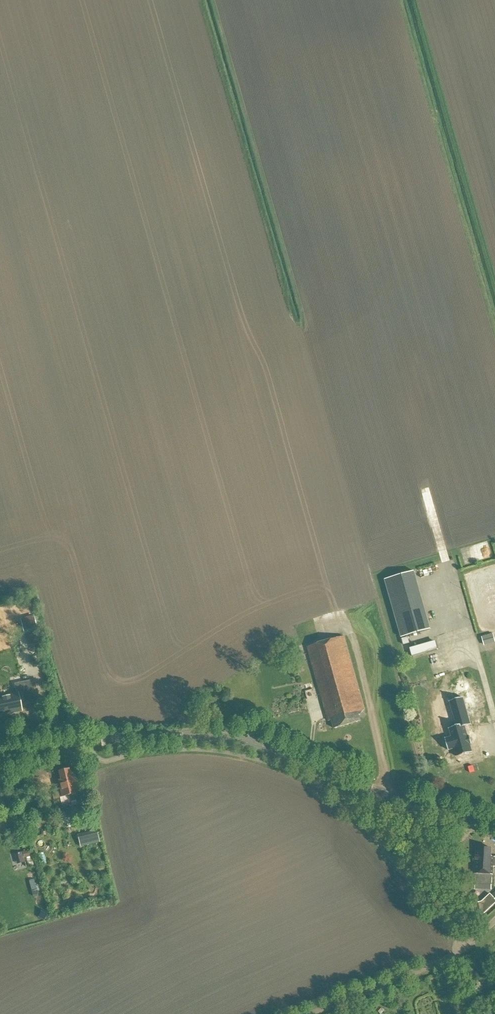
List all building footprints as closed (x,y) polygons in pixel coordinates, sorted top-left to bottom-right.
[(431,630),(414,572),(385,580),(401,638),(431,630)] [(34,616),(20,619),(23,630),(37,627),(34,616)] [(38,632),(27,634),(29,645),(41,642),(38,632)] [(483,636),(485,646),(494,643),(494,635),(494,633),(483,636)] [(359,716),(364,710),(344,637),(307,647),(327,718),(331,717),(334,729),(361,721),(359,716)] [(0,696),(0,717),(22,712),(21,706),(38,703),(33,680),(14,684),(16,693),(0,696)] [(449,731),(442,733),(446,748),(449,747),(453,746),(456,757),(470,753),(467,741),(468,741),(469,742),(470,742),(467,731),(466,732),(467,733),(465,733),(462,723),(468,721),(462,697),(449,700),(455,721),(447,723),(449,731)] [(62,798),(77,794),(73,777),(71,778),(69,770),(59,772),(61,783),(58,783),(62,798)] [(78,820),(93,816),(90,805),(75,809),(78,820)] [(492,886),(492,875),(493,875),(494,867),(494,858),(494,857),(492,857),(492,849),(476,848),(475,874),(476,874),(475,885),(475,890),(492,890),(492,886)] [(494,910),(494,893),(483,904),(483,902),(475,903),(478,915),(485,913),(488,916),(494,910)]
